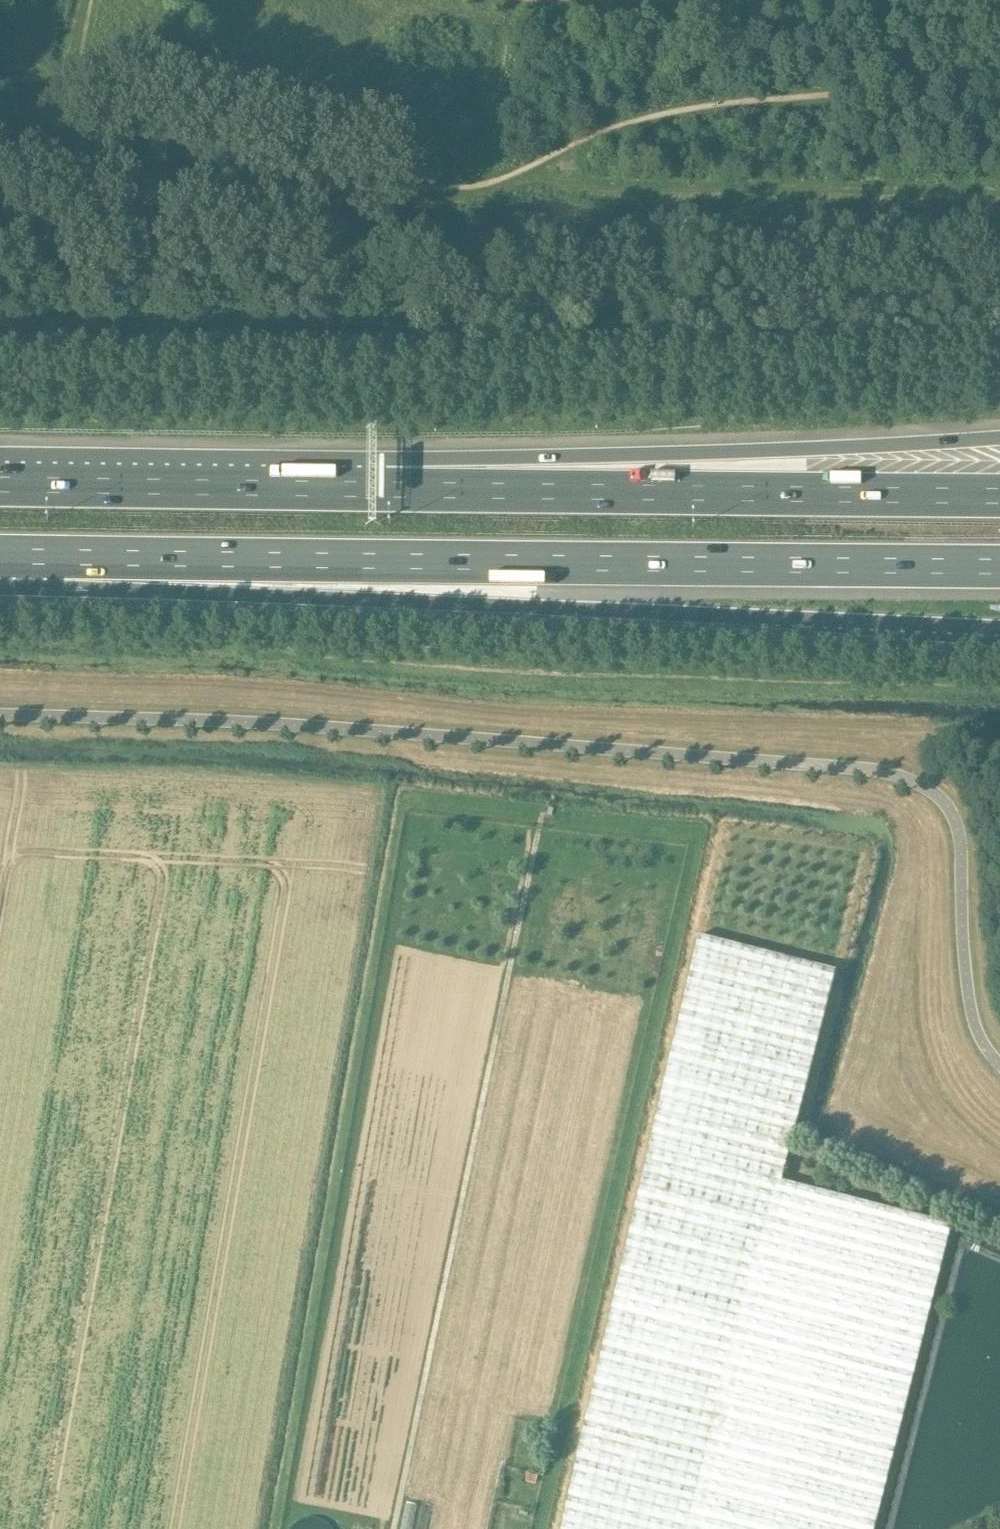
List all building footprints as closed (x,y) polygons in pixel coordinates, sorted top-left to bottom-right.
[(952,1224),(785,1182),(782,1181),(819,1035),(821,1028),(836,968),(701,933),(580,1447),(562,1528),(874,1528),(952,1224)]
